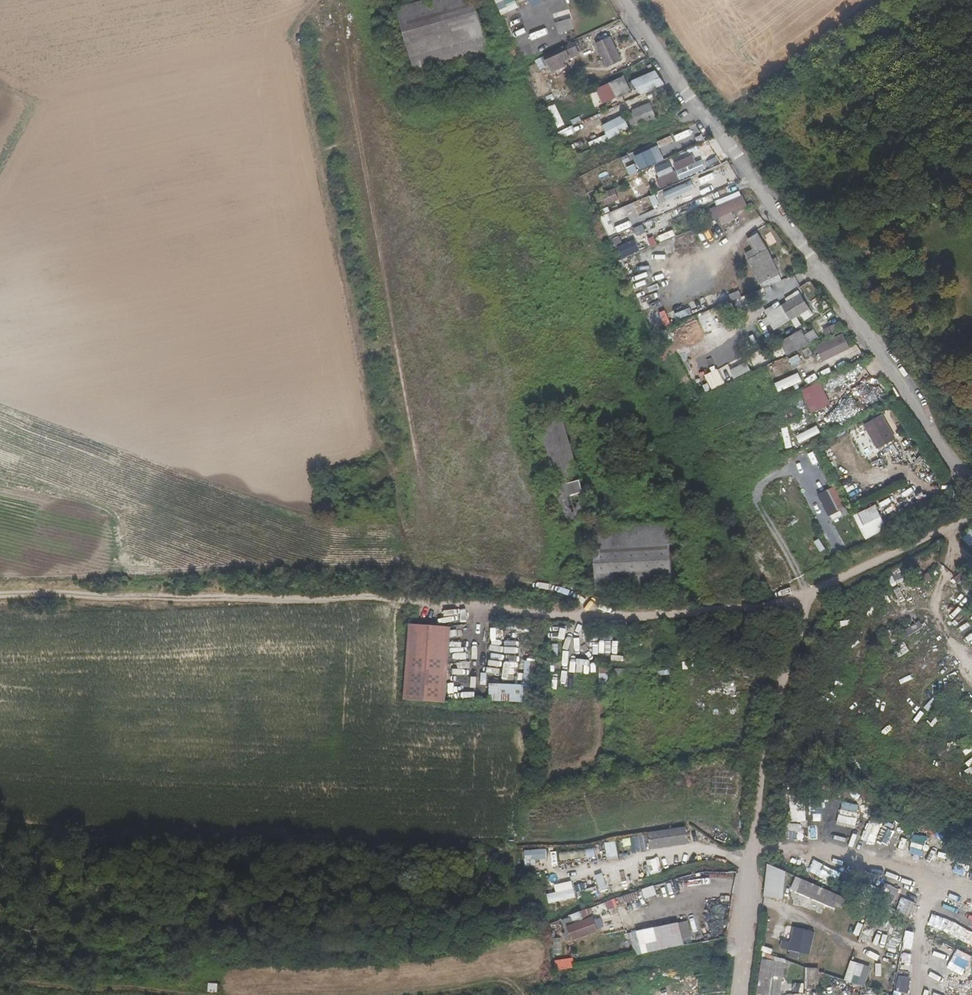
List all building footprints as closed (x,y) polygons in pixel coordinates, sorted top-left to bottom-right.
[(475,0),(423,0),(397,7),(415,72),(489,50),(475,0)] [(504,16),(522,8),(519,0),(497,0),(504,16)] [(555,21),(569,18),(568,11),(553,14),(555,21)] [(510,26),(519,22),(515,13),(506,16),(510,26)] [(554,23),(558,34),(573,29),(570,18),(554,23)] [(520,38),(534,31),(531,26),(518,32),(520,38)] [(608,67),(621,60),(609,37),(597,43),(608,67)] [(564,61),(580,54),(574,42),(545,55),(553,72),(565,66),(564,61)] [(531,44),(521,47),(524,60),(534,57),(531,44)] [(544,57),(536,60),(539,71),(547,69),(544,57)] [(641,94),(664,84),(655,70),(632,80),(641,94)] [(618,98),(631,92),(624,76),(611,82),(618,98)] [(595,89),(602,104),(615,97),(608,83),(595,89)] [(631,125),(655,117),(651,103),(633,110),(633,113),(627,115),(631,125)] [(622,115),(602,125),(608,139),(629,128),(622,115)] [(696,125),(658,142),(666,159),(704,142),(696,125)] [(636,154),(640,169),(664,162),(660,147),(636,154)] [(622,157),(624,164),(632,162),(630,155),(622,157)] [(676,171),(680,181),(706,169),(702,159),(676,171)] [(635,164),(627,168),(631,176),(639,172),(635,164)] [(659,178),(663,187),(679,180),(675,171),(659,178)] [(701,185),(715,179),(712,172),(698,179),(701,185)] [(695,195),(691,183),(663,191),(667,203),(695,195)] [(619,200),(614,188),(596,195),(602,213),(614,209),(612,203),(619,200)] [(740,191),(715,201),(717,205),(741,195),(740,191)] [(748,205),(743,194),(741,195),(717,205),(710,208),(714,219),(748,205)] [(662,212),(656,195),(650,197),(655,210),(639,216),(640,220),(662,212)] [(598,217),(608,237),(621,232),(612,211),(598,217)] [(667,215),(633,226),(636,235),(670,223),(667,215)] [(660,241),(676,237),(674,231),(658,235),(660,241)] [(757,234),(749,240),(754,249),(764,245),(757,234)] [(613,238),(614,246),(623,244),(621,236),(613,238)] [(634,240),(618,247),(622,258),(639,251),(634,240)] [(677,243),(672,245),(678,259),(683,257),(677,243)] [(764,245),(754,249),(746,253),(759,283),(760,283),(762,288),(782,280),(768,249),(767,249),(764,245)] [(632,278),(643,276),(641,266),(630,268),(632,278)] [(742,297),(739,290),(729,294),(732,301),(742,297)] [(801,325),(797,317),(803,313),(810,309),(800,294),(781,306),(778,302),(765,311),(768,317),(763,320),(766,327),(770,325),(774,331),(792,320),(797,328),(801,325)] [(823,330),(827,337),(845,328),(841,321),(840,321),(823,330)] [(799,350),(810,344),(802,330),(780,342),(787,355),(798,349),(799,350)] [(850,348),(843,334),(816,346),(823,362),(850,348)] [(779,392),(803,381),(799,373),(775,383),(779,392)] [(800,391),(811,413),(830,404),(820,381),(800,391)] [(835,411),(841,418),(849,411),(842,404),(835,411)] [(879,448),(895,439),(880,415),(865,424),(879,448)] [(591,516),(563,418),(537,426),(565,523),(591,516)] [(853,432),(866,452),(875,447),(863,426),(853,432)] [(818,427),(797,434),(799,442),(821,434),(818,427)] [(834,486),(827,490),(837,511),(845,507),(834,486)] [(817,495),(828,516),(838,512),(837,511),(827,490),(817,495)] [(866,539),(887,528),(875,504),(855,515),(866,539)] [(593,527),(594,538),(670,534),(669,522),(593,527)] [(597,589),(673,585),(670,534),(594,538),(597,589)] [(820,538),(815,541),(821,552),(826,549),(820,538)] [(888,574),(896,591),(910,585),(902,567),(888,574)] [(916,589),(904,595),(906,601),(919,594),(916,589)] [(903,640),(924,628),(920,621),(900,633),(903,640)] [(403,701),(445,704),(450,628),(409,625),(403,701)] [(897,658),(910,651),(905,643),(893,651),(897,658)] [(523,686),(532,687),(533,662),(524,662),(523,686)] [(450,681),(463,684),(466,674),(462,673),(464,667),(454,664),(450,681)] [(599,665),(599,683),(608,682),(608,665),(599,665)] [(655,676),(670,674),(669,666),(654,669),(655,676)] [(651,850),(689,844),(686,826),(648,832),(651,850)] [(650,851),(650,843),(649,843),(648,835),(630,836),(631,852),(650,851)] [(616,840),(605,842),(608,860),(619,858),(616,840)] [(526,866),(548,865),(547,850),(525,851),(526,866)] [(560,859),(595,858),(595,850),(560,851),(560,859)] [(648,868),(650,875),(661,872),(660,865),(648,868)] [(764,896),(783,899),(788,869),(769,866),(764,896)] [(600,892),(608,889),(602,873),(594,876),(600,892)] [(614,885),(631,881),(630,875),(612,879),(614,885)] [(846,910),(851,898),(797,878),(788,902),(822,914),(824,908),(834,912),(836,906),(846,910)] [(550,904),(576,897),(571,880),(551,885),(553,892),(547,894),(550,904)] [(643,889),(646,898),(657,894),(654,885),(643,889)] [(592,920),(589,911),(578,915),(564,919),(568,928),(592,920)] [(572,942),(596,933),(592,920),(568,928),(569,932),(571,940),(572,942)] [(683,946),(678,924),(637,934),(642,955),(683,946)] [(809,955),(816,932),(788,924),(781,947),(809,955)] [(563,935),(565,942),(571,940),(569,932),(563,935)] [(635,956),(642,955),(637,934),(631,935),(633,947),(635,956)] [(555,954),(562,954),(560,939),(553,940),(555,954)] [(758,994),(763,994),(782,994),(786,961),(762,958),(758,994)] [(573,960),(555,963),(556,971),(574,968),(573,960)] [(850,960),(845,981),(866,986),(871,966),(850,960)] [(806,967),(805,988),(819,989),(820,968),(806,967)] [(208,982),(208,992),(217,992),(218,983),(208,982)] [(804,992),(804,984),(793,983),(793,992),(804,992)]
